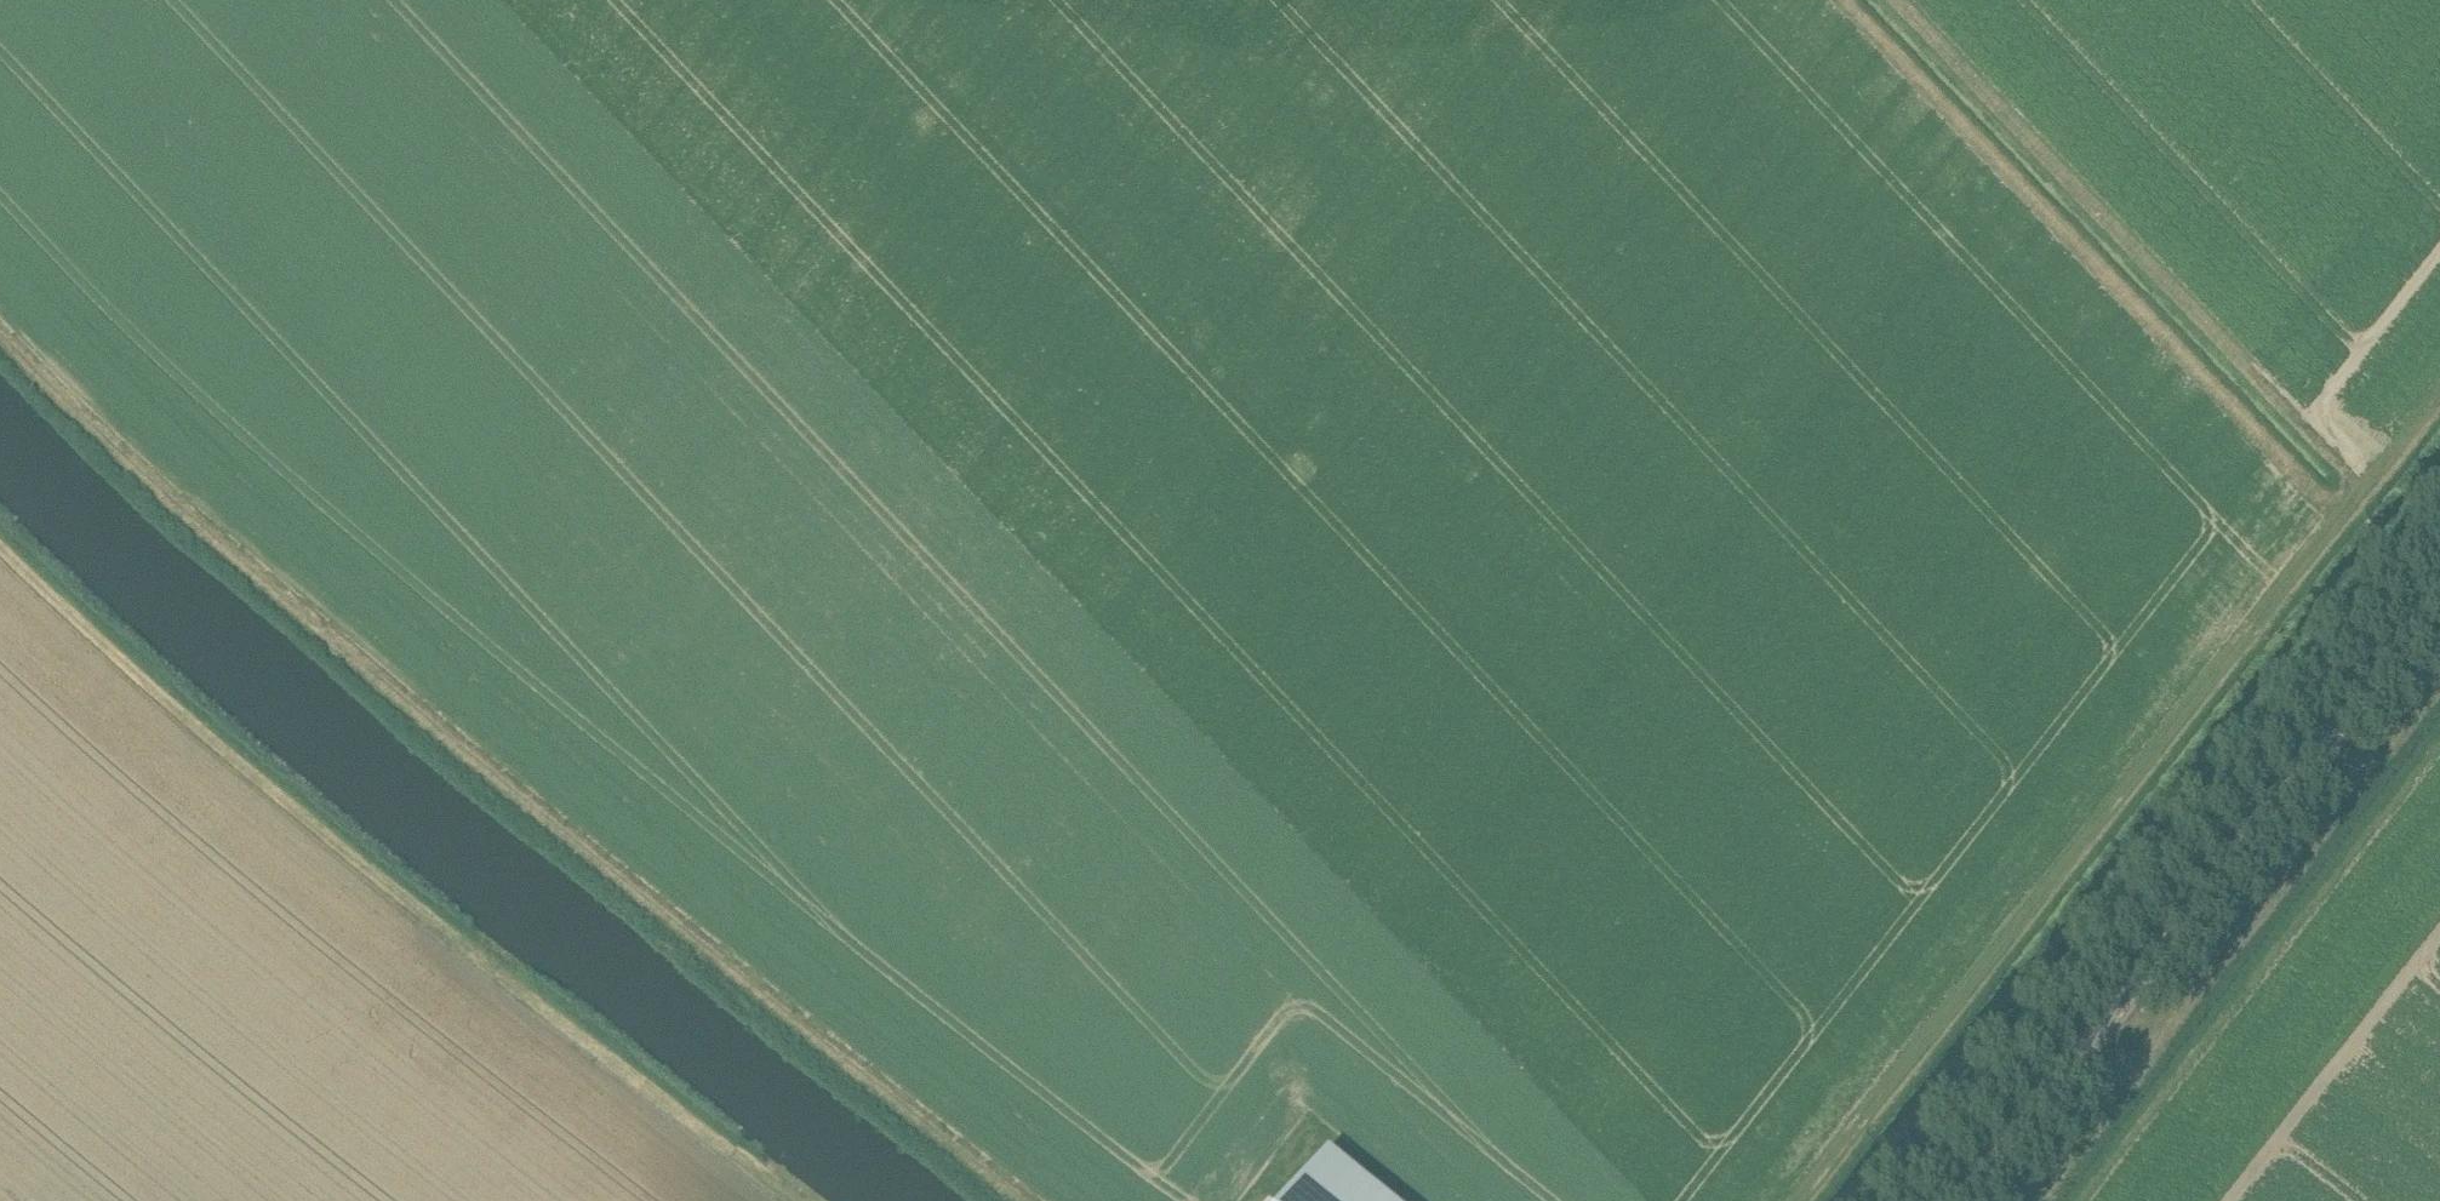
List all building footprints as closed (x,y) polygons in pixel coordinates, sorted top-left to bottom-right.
[(1290,1200),(1386,1200),(1328,1154),(1290,1200)]
